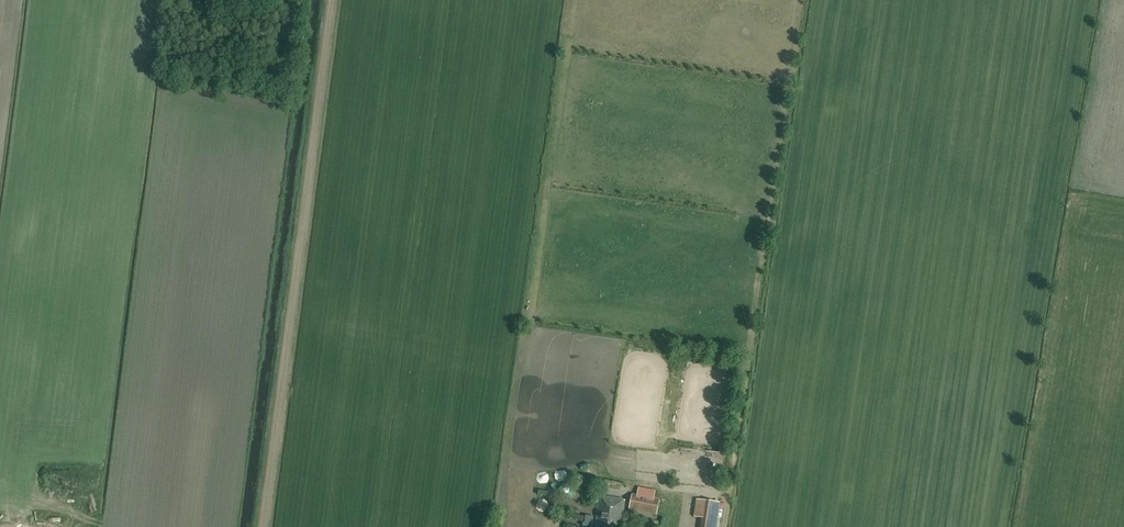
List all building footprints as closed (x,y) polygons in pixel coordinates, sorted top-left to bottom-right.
[(572,498),(574,496),(575,494),(576,491),(575,488),(574,486),(572,484),(569,483),(567,483),(564,483),(562,485),(560,487),(559,490),(559,492),(560,495),(561,497),(564,499),(566,500),(569,499),(572,498)] [(600,495),(595,526),(616,526),(619,526),(624,500),(600,495)] [(632,495),(629,509),(655,514),(658,500),(632,495)] [(717,510),(719,503),(696,499),(694,516),(702,517),(701,526),(715,526),(717,510)] [(583,526),(590,526),(592,526),(593,516),(585,515),(583,526)]
